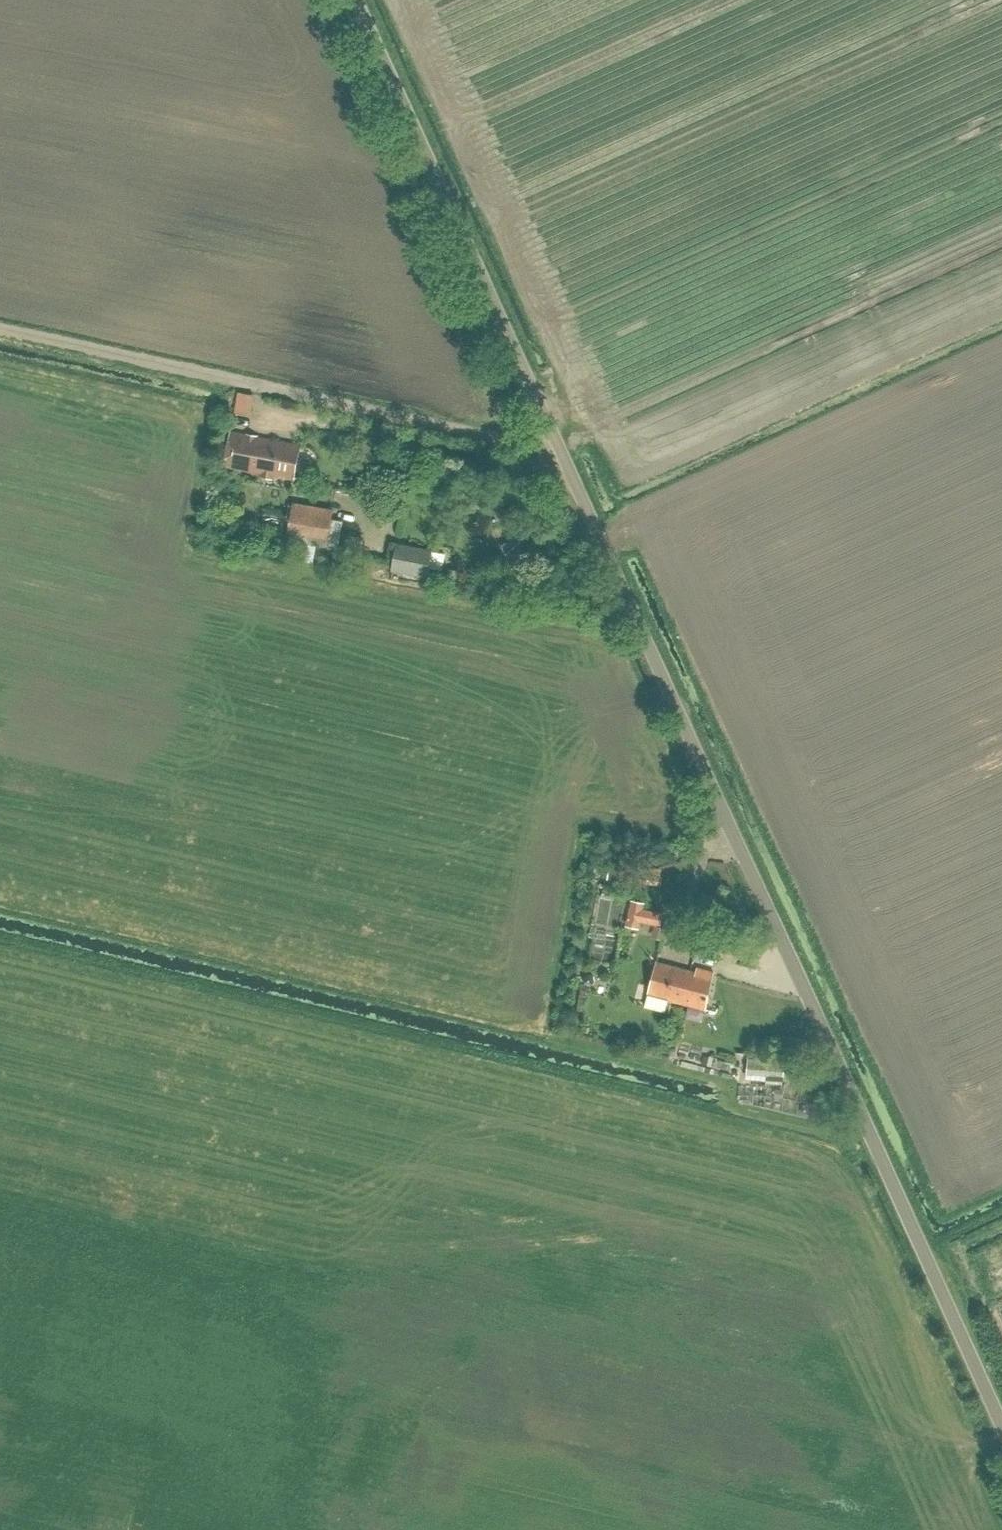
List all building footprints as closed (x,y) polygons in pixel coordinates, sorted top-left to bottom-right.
[(521,423),(516,414),(508,418),(512,427),(521,423)] [(270,472),(270,474),(294,479),(299,445),(256,438),(255,441),(229,437),(224,466),(265,474),(265,471),(270,472)] [(333,508),(293,502),(287,540),(327,547),(333,508)] [(365,537),(347,534),(344,554),(362,557),(365,537)] [(405,570),(406,568),(431,572),(435,550),(419,547),(417,558),(407,556),(406,561),(398,559),(396,568),(405,570)] [(608,879),(630,883),(632,871),(625,870),(626,865),(619,864),(619,861),(611,860),(608,879)] [(640,921),(660,925),(663,913),(643,909),(644,903),(632,900),(626,925),(639,928),(640,921)] [(668,1000),(681,1003),(689,970),(657,962),(645,1007),(665,1012),(668,1000)] [(689,970),(681,1003),(705,1010),(714,972),(697,968),(696,972),(689,970)] [(786,1068),(786,1060),(764,1058),(764,1062),(748,1061),(748,1073),(767,1074),(767,1079),(793,1081),(793,1085),(812,1086),(812,1076),(794,1074),(794,1069),(786,1068)]
